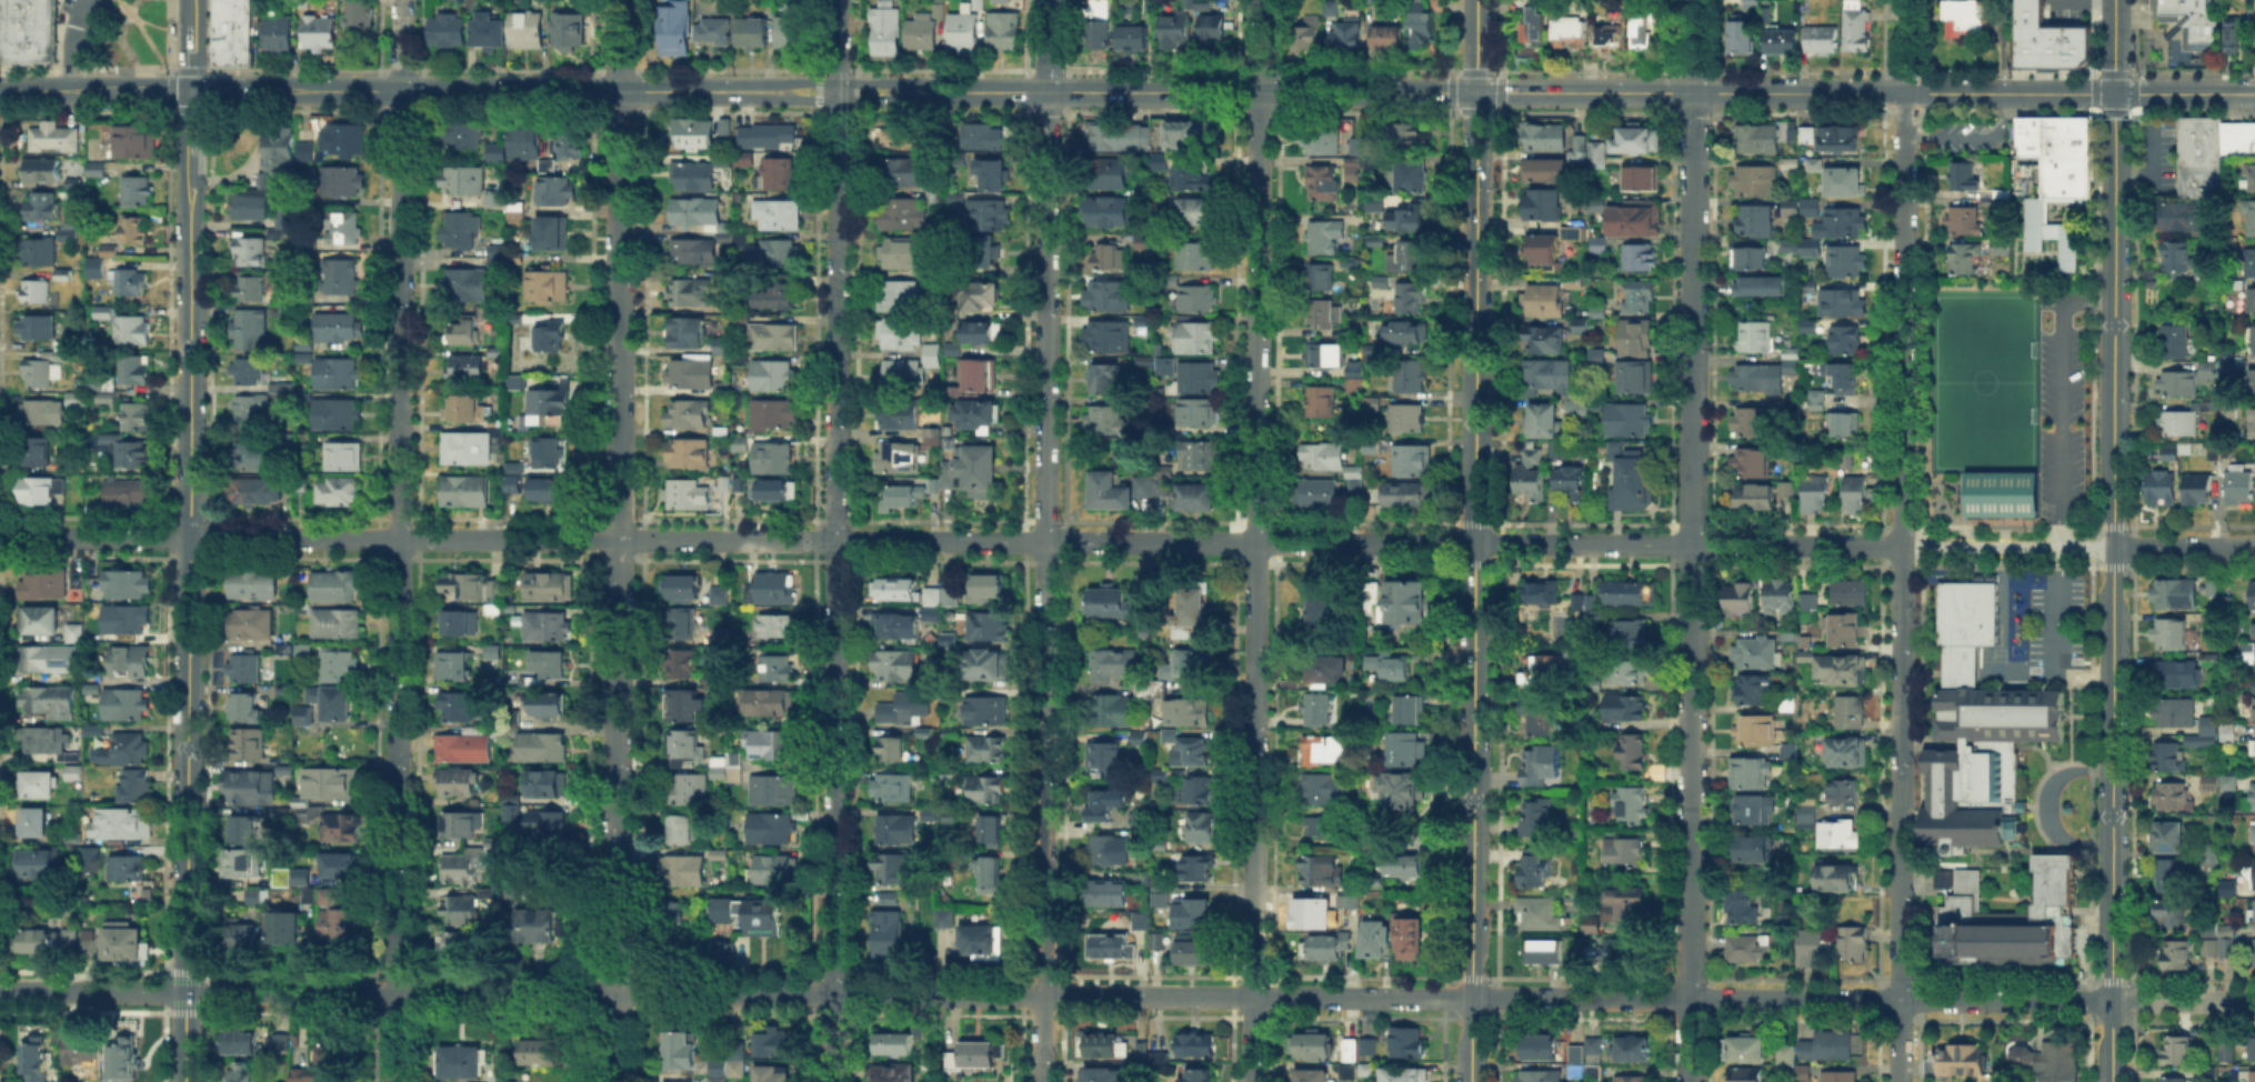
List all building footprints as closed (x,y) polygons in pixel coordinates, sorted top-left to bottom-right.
[(1,9),(1,0),(54,0),(54,31),(1,31),(1,9)] [(249,30),(249,0),(213,0),(213,30),(249,30)] [(298,9),(298,0),(308,0),(308,9),(298,9)] [(345,27),(345,0),(371,0),(371,27),(345,27)] [(462,9),(462,0),(475,0),(475,9),(462,9)] [(1092,11),(1092,0),(1111,0),(1111,51),(1078,51),(1078,11),(1092,11)] [(1141,12),(1141,0),(1151,0),(1151,12),(1141,12)] [(1196,11),(1196,0),(1210,0),(1210,11),(1196,11)] [(2011,67),(2087,68),(2087,0),(2012,0),(2011,67)] [(2144,9),(2144,0),(2232,0),(2232,54),(2176,53),(2176,26),(2152,24),(2152,9),(2144,9)] [(1862,1),(1862,11),(1868,11),(1868,54),(1844,54),(1844,1),(1862,1)] [(1936,1),(1983,2),(1983,37),(1955,36),(1955,40),(1941,40),(1942,23),(1936,23),(1936,1)] [(893,2),(892,12),(900,12),(899,57),(873,56),(873,12),(881,12),(881,2),(893,2)] [(1410,3),(1432,3),(1432,51),(1410,51),(1410,3)] [(1340,4),(1339,17),(1325,17),(1325,4),(1340,4)] [(658,54),(659,7),(691,7),(691,54),(658,54)] [(800,8),(800,18),(806,18),(806,46),(802,46),(802,53),(785,53),(785,46),(779,46),(779,18),(785,18),(785,8),(800,8)] [(1531,44),(1521,43),(1521,24),(1531,24),(1531,8),(1544,8),(1544,44),(1531,44)] [(493,10),(493,19),(504,19),(504,44),(473,44),(473,19),(475,19),(475,9),(493,10)] [(580,44),(571,44),(571,51),(559,51),(559,44),(549,44),(549,30),(547,30),(547,19),(549,19),(549,10),(559,10),(559,12),(563,12),(563,9),(574,9),(574,12),(580,12),(580,44)] [(293,50),(262,50),(263,12),(294,12),(294,46),(293,46),(293,50)] [(511,48),(511,13),(542,13),(542,48),(511,48)] [(930,13),(930,20),(938,20),(938,52),(909,52),(909,20),(916,20),(916,13),(930,13)] [(1159,48),(1159,14),(1184,14),(1184,48),(1159,48)] [(988,16),(1023,16),(1023,57),(986,57),(988,16)] [(1199,47),(1199,17),(1225,17),(1225,47),(1199,47)] [(1555,42),(1555,17),(1586,18),(1586,42),(1555,42)] [(1658,17),(1658,30),(1653,30),(1653,54),(1632,53),(1633,17),(1658,17)] [(2238,27),(2238,17),(2248,17),(2248,27),(2238,27)] [(431,46),(431,18),(464,18),(464,46),(431,46)] [(970,49),(970,58),(956,58),(956,49),(949,49),(949,18),(978,18),(978,49),(970,49)] [(325,48),(325,56),(313,56),(313,48),(300,48),(300,19),(335,19),(335,48),(325,48)] [(729,41),(729,48),(718,48),(719,41),(695,40),(695,28),(702,28),(702,19),(729,20),(729,41)] [(738,20),(768,20),(768,51),(738,50),(738,20)] [(1755,22),(1755,54),(1733,54),(1733,22),(1755,22)] [(1120,51),(1120,26),(1147,27),(1147,51),(1120,51)] [(1333,51),(1333,27),(1360,28),(1360,51),(1333,51)] [(1287,51),(1287,28),(1320,28),(1320,51),(1287,51)] [(1373,29),(1401,29),(1401,53),(1373,53),(1373,29)] [(1596,50),(1596,29),(1623,30),(1623,50),(1596,50)] [(1768,54),(1768,29),(1794,29),(1794,54),(1768,54)] [(1807,29),(1837,29),(1837,57),(1807,57),(1807,29)] [(249,30),(213,30),(213,63),(249,63),(249,30)] [(1,31),(54,31),(53,61),(1,61),(1,31)] [(2015,116),(2089,116),(2088,197),(2044,196),(2038,196),(2038,154),(2014,154),(2015,152),(2015,116)] [(219,151),(219,136),(220,136),(220,127),(220,118),(240,118),(240,127),(242,127),(242,136),(244,136),(244,154),(248,154),(248,173),(239,173),(239,179),(219,179),(219,151)] [(2215,124),(2254,124),(2254,159),(2214,159),(2214,199),(2172,199),(2172,120),(2215,119),(2215,124)] [(441,121),(480,120),(480,138),(477,138),(477,147),(441,147),(441,139),(437,139),(437,122),(441,122),(441,121)] [(505,158),(505,147),(504,147),(504,137),(505,137),(505,121),(535,121),(535,137),(537,137),(537,157),(505,158)] [(672,148),(672,121),(712,121),(711,148),(672,148)] [(780,146),(744,146),(744,121),(796,122),(796,138),(780,138),(780,146)] [(1644,121),(1644,127),(1660,127),(1660,152),(1614,152),(1614,127),(1626,127),(1626,121),(1644,121)] [(886,151),(886,122),(923,122),(923,151),(886,151)] [(552,156),(551,136),(555,136),(555,128),(568,128),(568,123),(575,123),(575,128),(579,128),(579,131),(583,131),(583,141),(579,141),(579,156),(567,156),(567,158),(555,158),(555,156),(552,156)] [(1167,147),(1167,123),(1217,123),(1217,148),(1167,147)] [(1856,149),(1856,124),(1814,124),(1814,149),(1856,149)] [(994,126),(994,132),(1003,132),(1003,151),(965,151),(965,126),(994,126)] [(1091,153),(1091,126),(1150,126),(1150,153),(1091,153)] [(1521,132),(1521,126),(1565,126),(1565,153),(1530,153),(1521,132)] [(158,127),(158,159),(114,159),(114,127),(158,127)] [(1413,127),(1413,134),(1429,134),(1429,154),(1387,154),(1387,127),(1413,127)] [(1780,128),(1778,156),(1737,156),(1737,127),(1780,128)] [(322,128),(363,128),(363,158),(322,157),(322,128)] [(1341,129),(1341,157),(1304,157),(1304,128),(1341,129)] [(31,150),(31,130),(78,130),(78,150),(31,150)] [(1566,148),(1566,160),(1583,161),(1584,133),(1571,133),(1570,148),(1566,148)] [(265,170),(267,134),(295,134),(294,170),(265,170)] [(484,159),(484,141),(502,141),(502,159),(484,159)] [(298,157),(298,142),(313,142),(313,157),(298,157)] [(1351,156),(1351,142),(1361,142),(1361,156),(1351,156)] [(1592,168),(1592,143),(1604,143),(1604,168),(1592,168)] [(734,164),(734,151),(753,151),(753,164),(734,164)] [(1384,169),(1385,154),(1361,153),(1361,168),(1384,169)] [(715,166),(715,156),(730,156),(730,166),(715,166)] [(543,171),(543,157),(552,157),(552,171),(543,171)] [(24,181),(24,158),(60,158),(60,181),(24,181)] [(1156,170),(1156,158),(1169,158),(1169,170),(1156,170)] [(1521,184),(1521,159),(1569,159),(1567,184),(1521,184)] [(1783,168),(1783,159),(1793,159),(1793,168),(1783,168)] [(1346,168),(1346,160),(1360,160),(1360,169),(1346,168)] [(1970,160),(1970,178),(1977,178),(1977,189),(1947,189),(1947,178),(1945,178),(1945,171),(1947,171),(1947,160),(1970,160)] [(796,161),(796,191),(763,191),(763,161),(796,161)] [(1006,176),(1006,191),(983,191),(983,176),(976,176),(976,161),(1006,161),(1006,176)] [(1821,161),(1821,171),(1805,171),(1805,161),(1821,161)] [(900,167),(900,162),(920,162),(920,189),(883,188),(883,167),(900,167)] [(1095,189),(1095,163),(1126,163),(1126,189),(1095,189)] [(1394,193),(1395,163),(1423,163),(1423,193),(1394,193)] [(435,171),(442,171),(442,164),(481,164),(481,192),(441,192),(441,186),(435,186),(435,171)] [(673,190),(673,164),(713,164),(713,191),(673,190)] [(106,166),(106,178),(89,178),(89,166),(106,166)] [(1194,167),(1194,178),(1212,178),(1212,193),(1174,193),(1174,167),(1194,167)] [(1306,201),(1306,167),(1335,167),(1335,201),(1306,201)] [(2246,167),(2254,167),(2254,190),(2246,190),(2246,167)] [(1625,190),(1625,168),(1658,168),(1658,190),(1625,190)] [(1733,168),(1777,168),(1777,198),(1733,198),(1733,168)] [(323,170),(362,170),(362,199),(323,199),(323,170)] [(1861,171),(1861,188),(1865,188),(1865,198),(1827,198),(1827,171),(1861,171)] [(259,189),(259,174),(271,174),(271,189),(259,189)] [(567,174),(567,181),(572,181),(572,196),(565,196),(565,203),(534,203),(534,201),(533,201),(533,187),(534,187),(534,174),(567,174)] [(151,179),(151,208),(123,208),(123,179),(151,179)] [(1137,194),(1137,183),(1147,183),(1147,194),(1137,194)] [(925,202),(925,187),(936,187),(936,202),(925,202)] [(1988,196),(1988,187),(2006,187),(2006,196),(1988,196)] [(482,206),(482,188),(501,188),(501,206),(482,206)] [(951,204),(951,191),(961,191),(961,204),(951,204)] [(235,221),(235,194),(268,194),(268,221),(235,221)] [(1151,210),(1151,194),(1170,194),(1170,211),(1151,210)] [(1561,194),(1560,220),(1530,220),(1530,194),(1561,194)] [(1586,214),(1587,194),(1600,194),(1600,214),(1586,214)] [(1988,196),(1988,206),(2006,204),(2006,196),(1988,196)] [(2044,222),(2044,196),(2038,196),(2022,196),(2022,249),(2042,249),(2042,237),(2056,237),(2056,269),(2075,269),(2075,222),(2044,222)] [(26,197),(60,197),(60,221),(26,221),(26,197)] [(1385,214),(1367,214),(1367,197),(1384,197),(1384,211),(1410,211),(1410,207),(1423,207),(1423,232),(1385,231),(1385,214)] [(671,221),(671,198),(715,198),(715,221),(671,221)] [(1656,233),(1656,198),(1603,198),(1603,233),(1656,233)] [(918,200),(918,211),(925,211),(925,224),(918,224),(918,229),(881,229),(881,199),(918,200)] [(1081,199),(1133,199),(1133,228),(1092,228),(1092,224),(1081,224),(1081,199)] [(1182,224),(1182,199),(1214,199),(1214,224),(1182,224)] [(504,200),(521,200),(521,209),(504,209),(504,200)] [(2238,200),(2254,200),(2254,238),(2246,238),(2246,216),(2238,216),(2238,200)] [(753,213),(753,202),(802,203),(802,232),(756,232),(758,214),(753,213)] [(1785,217),(1785,202),(1797,202),(1797,217),(1785,217)] [(1803,217),(1803,202),(1818,202),(1818,217),(1803,217)] [(966,203),(1006,203),(1006,210),(1011,210),(1011,232),(966,232),(966,203)] [(2155,231),(2155,203),(2211,203),(2211,232),(2155,231)] [(1945,204),(1974,204),(1974,221),(1978,221),(1978,233),(1945,233),(1945,222),(1943,222),(1943,214),(1945,214),(1945,204)] [(1738,208),(1772,208),(1772,239),(1738,239),(1738,208)] [(504,209),(521,209),(521,218),(505,218),(504,218),(504,209)] [(471,249),(454,249),(454,244),(442,244),(442,238),(438,239),(438,224),(443,224),(443,210),(472,210),(472,213),(478,213),(478,229),(471,229),(471,249)] [(1820,239),(1818,239),(1818,217),(1824,217),(1824,210),(1863,210),(1863,239),(1820,239)] [(278,230),(278,211),(291,211),(290,230),(278,230)] [(323,246),(323,214),(358,214),(358,246),(323,246)] [(533,249),(533,244),(530,244),(530,232),(533,232),(533,214),(565,214),(565,249),(533,249)] [(505,218),(505,227),(521,227),(521,218),(505,218)] [(70,228),(70,219),(82,219),(82,228),(70,228)] [(147,219),(147,244),(122,244),(122,219),(147,219)] [(1307,259),(1307,223),(1335,223),(1335,259),(1307,259)] [(1532,238),(1560,239),(1560,230),(1583,230),(1582,243),(1559,243),(1559,272),(1532,272),(1532,238)] [(59,241),(60,231),(74,231),(74,241),(59,241)] [(1152,236),(1152,248),(1136,248),(1136,236),(1152,236)] [(1371,247),(1371,238),(1382,238),(1382,247),(1371,247)] [(1988,252),(1988,238),(2007,238),(2007,252),(1988,252)] [(793,243),(793,250),(800,250),(800,260),(793,260),(793,267),(750,267),(751,243),(760,243),(760,239),(793,239),(793,243)] [(981,267),(981,239),(994,239),(994,267),(981,267)] [(1818,239),(1820,239),(1820,256),(1800,256),(1800,239),(1818,239)] [(238,240),(267,240),(265,258),(270,258),(270,268),(237,267),(238,240)] [(880,247),(884,247),(884,240),(921,240),(920,271),(880,270),(880,247)] [(1592,240),(1607,241),(1607,256),(1592,254),(1592,240)] [(671,264),(671,241),(713,241),(713,266),(671,264)] [(1946,272),(1946,261),(1945,261),(1944,253),(1947,253),(1947,242),(1978,241),(1978,253),(1972,253),(1972,266),(1974,266),(1974,272),(1946,272)] [(23,266),(23,242),(56,242),(56,266),(23,266)] [(485,254),(485,242),(502,242),(502,254),(485,254)] [(300,253),(300,243),(314,243),(314,253),(300,253)] [(1400,275),(1400,243),(1424,243),(1424,275),(1400,275)] [(2161,273),(2161,243),(2186,243),(2186,274),(2161,273)] [(1219,244),(1219,266),(1216,266),(1216,273),(1180,272),(1180,244),(1219,244)] [(1790,244),(1790,254),(1781,254),(1781,244),(1790,244)] [(103,257),(103,246),(117,246),(117,257),(103,257)] [(1091,271),(1091,246),(1125,246),(1125,271),(1091,271)] [(1731,268),(1732,246),(1764,247),(1764,269),(1731,268)] [(1623,247),(1655,247),(1654,271),(1623,271),(1623,247)] [(1858,248),(1858,257),(1866,257),(1866,269),(1858,269),(1858,279),(1827,278),(1827,248),(1858,248)] [(520,250),(520,262),(502,262),(502,250),(520,250)] [(2242,251),(2254,251),(2254,277),(2242,277),(2242,251)] [(485,266),(485,254),(502,254),(502,266),(485,266)] [(88,277),(88,262),(103,262),(103,277),(88,277)] [(320,295),(320,262),(357,262),(355,295),(320,295)] [(522,269),(528,269),(528,264),(539,264),(539,262),(550,262),(550,269),(564,269),(564,299),(545,299),(545,301),(535,301),(535,299),(522,299),(522,269)] [(443,300),(443,289),(439,289),(439,278),(443,278),(443,267),(485,267),(485,300),(443,300)] [(1310,290),(1310,268),(1335,268),(1335,290),(1310,290)] [(71,271),(71,282),(58,282),(58,271),(71,271)] [(109,295),(109,271),(141,271),(141,295),(109,295)] [(1781,274),(1731,274),(1731,293),(1781,293),(1781,274)] [(1373,288),(1373,277),(1386,277),(1386,288),(1373,288)] [(23,280),(49,280),(49,304),(23,304),(23,280)] [(237,280),(263,280),(263,301),(235,301),(237,280)] [(754,305),(754,281),(796,281),(796,305),(754,305)] [(1625,281),(1653,281),(1653,315),(1625,315),(1625,281)] [(1803,291),(1803,281),(1815,281),(1815,291),(1803,291)] [(710,282),(710,308),(670,308),(670,282),(710,282)] [(920,282),(920,313),(880,313),(880,282),(920,282)] [(959,310),(960,283),(1000,283),(999,310),(959,310)] [(1086,312),(1086,283),(1129,283),(1129,312),(1086,312)] [(2254,311),(2254,287),(2243,287),(2243,311),(2254,311)] [(1216,288),(1216,314),(1183,313),(1183,288),(1216,288)] [(1394,314),(1394,288),(1425,288),(1425,314),(1394,314)] [(1530,297),(1530,288),(1561,288),(1560,320),(1515,320),(1515,297),(1530,297)] [(1854,293),(1854,304),(1866,304),(1866,320),(1854,320),(1854,318),(1822,318),(1822,293),(1854,293)] [(293,309),(293,298),(309,298),(309,309),(293,309)] [(1312,324),(1312,300),(1334,300),(1334,324),(1312,324)] [(275,303),(275,319),(290,319),(290,303),(275,303)] [(485,317),(485,305),(499,305),(499,317),(485,317)] [(232,307),(263,307),(263,348),(232,348),(232,335),(227,335),(227,319),(232,319),(232,307)] [(114,320),(97,320),(97,310),(114,310),(114,320)] [(504,322),(504,311),(519,311),(519,322),(504,322)] [(472,342),(447,342),(445,341),(441,341),(441,333),(447,333),(445,321),(461,321),(461,312),(473,312),(473,328),(477,328),(477,340),(472,340),(472,342)] [(318,341),(318,317),(357,317),(357,342),(318,341)] [(562,318),(562,338),(559,338),(559,350),(532,350),(532,324),(545,324),(545,318),(562,318)] [(1159,319),(1159,328),(1140,328),(1140,318),(1159,319)] [(1761,321),(1761,318),(1775,318),(1774,353),(1738,353),(1738,321),(1761,321)] [(21,339),(21,319),(53,319),(53,339),(21,339)] [(116,319),(149,319),(149,347),(116,345),(116,319)] [(1573,333),(1573,320),(1584,320),(1584,333),(1573,333)] [(704,321),(704,348),(671,348),(671,321),(704,321)] [(1622,355),(1622,321),(1652,322),(1652,355),(1622,355)] [(922,348),(922,351),(880,351),(880,323),(911,323),(911,328),(922,328),(922,348)] [(965,345),(965,323),(994,324),(994,347),(965,345)] [(1815,323),(1815,333),(1802,333),(1802,323),(1815,323)] [(1091,324),(1129,324),(1129,354),(1091,354),(1091,324)] [(1173,324),(1219,324),(1219,355),(1173,355),(1173,324)] [(1387,344),(1387,325),(1421,325),(1421,345),(1387,344)] [(2161,360),(2161,325),(2187,325),(2187,360),(2161,360)] [(799,327),(799,352),(751,352),(751,327),(799,327)] [(1833,329),(1860,329),(1860,355),(1832,355),(1833,329)] [(1526,353),(1526,332),(1562,332),(1562,353),(1526,353)] [(297,351),(297,338),(311,339),(311,351),(297,351)] [(1309,375),(1310,339),(1341,339),(1341,375),(1309,375)] [(732,340),(732,357),(718,357),(718,340),(732,340)] [(484,354),(484,343),(500,343),(500,354),(484,354)] [(1153,354),(1153,345),(1162,345),(1162,354),(1153,354)] [(948,355),(948,347),(960,347),(960,355),(948,355)] [(922,364),(922,348),(940,348),(940,364),(922,364)] [(443,377),(442,365),(448,365),(448,352),(480,352),(480,377),(443,377)] [(1588,367),(1588,352),(1604,352),(1604,367),(1588,367)] [(1150,355),(1133,355),(1133,364),(1150,364),(1150,355)] [(150,359),(150,385),(119,385),(119,359),(150,359)] [(1137,369),(1137,359),(1150,359),(1150,369),(1137,369)] [(2243,359),(2218,360),(2218,369),(2243,368),(2243,359)] [(671,389),(672,360),(713,360),(713,389),(671,389)] [(1788,371),(1788,360),(1797,360),(1797,371),(1788,371)] [(50,361),(50,365),(61,365),(61,377),(50,377),(50,389),(24,389),(24,361),(50,361)] [(235,384),(235,361),(262,361),(262,385),(235,384)] [(359,361),(359,392),(317,391),(317,361),(359,361)] [(1160,374),(1160,361),(1172,361),(1172,374),(1160,374)] [(1397,395),(1397,361),(1422,361),(1422,395),(1397,395)] [(796,362),(796,394),(753,393),(753,362),(796,362)] [(1569,385),(1569,393),(1555,393),(1555,385),(1521,385),(1521,362),(1570,362),(1569,385)] [(879,395),(879,363),(921,363),(921,395),(879,395)] [(962,391),(962,363),(994,363),(993,391),(962,391)] [(2231,373),(2231,363),(2246,363),(2246,373),(2231,373)] [(1618,394),(1620,364),(1652,364),(1651,394),(1618,394)] [(1213,365),(1213,373),(1221,373),(1221,385),(1213,385),(1213,393),(1179,393),(1179,365),(1213,365)] [(1782,374),(1781,397),(1770,397),(1770,389),(1736,389),(1736,385),(1730,385),(1730,372),(1736,372),(1736,365),(1782,367),(1782,374)] [(1831,372),(1831,367),(1855,367),(1855,395),(1834,395),(1834,372),(1831,372)] [(2246,394),(2254,394),(2254,367),(2247,367),(2246,394)] [(1091,368),(1114,368),(1114,395),(1091,395),(1091,368)] [(2209,369),(2209,379),(2201,379),(2201,369),(2209,369)] [(504,389),(504,372),(523,373),(523,389),(504,389)] [(561,424),(544,424),(544,413),(539,413),(539,422),(525,422),(525,388),(558,388),(558,373),(567,373),(567,404),(561,404),(561,424)] [(2161,397),(2161,375),(2195,375),(2195,397),(2161,397)] [(103,390),(103,378),(114,378),(114,390),(103,390)] [(103,390),(87,390),(87,379),(103,379),(103,390)] [(1347,394),(1347,381),(1361,381),(1361,394),(1347,394)] [(268,397),(268,382),(290,382),(290,397),(268,397)] [(1302,421),(1302,389),(1332,389),(1332,421),(1302,421)] [(1163,391),(1163,400),(1153,400),(1153,391),(1163,391)] [(299,402),(299,392),(311,392),(311,402),(299,402)] [(447,420),(447,415),(439,415),(439,404),(448,404),(448,392),(477,392),(477,403),(483,403),(483,419),(477,419),(477,420),(447,420)] [(1808,408),(1808,392),(1823,393),(1823,408),(1808,408)] [(94,404),(94,393),(113,394),(113,404),(94,404)] [(738,405),(738,395),(750,395),(750,405),(738,405)] [(268,397),(268,421),(235,421),(235,397),(268,397)] [(68,407),(68,398),(83,398),(83,407),(68,407)] [(1587,409),(1587,398),(1600,398),(1598,409),(1587,409)] [(122,430),(122,400),(149,400),(149,430),(122,430)] [(1567,418),(1567,400),(1587,400),(1587,418),(1567,418)] [(1180,401),(1214,401),(1213,428),(1180,428),(1180,401)] [(314,402),(359,402),(359,432),(314,432),(314,402)] [(669,402),(711,402),(711,417),(708,417),(708,429),(669,429),(669,402)] [(918,402),(918,432),(878,432),(878,402),(918,402)] [(1364,411),(1364,402),(1379,402),(1379,411),(1364,411)] [(1556,402),(1556,427),(1561,427),(1561,438),(1524,438),(1525,432),(1520,432),(1520,415),(1525,415),(1525,409),(1529,409),(1529,402),(1556,402)] [(22,403),(61,403),(61,425),(22,425),(22,403)] [(954,425),(954,403),(995,403),(995,425),(954,425)] [(750,430),(750,405),(790,405),(790,430),(750,430)] [(1605,437),(1605,405),(1647,405),(1646,437),(1605,437)] [(1785,415),(1785,405),(1800,405),(1798,415),(1785,415)] [(1425,407),(1425,435),(1389,435),(1389,407),(1425,407)] [(1118,409),(1118,421),(1123,421),(1123,435),(1088,435),(1088,408),(1118,409)] [(1735,410),(1772,410),(1772,439),(1735,438),(1735,410)] [(2243,411),(2254,411),(2254,438),(2243,438),(2243,411)] [(2161,413),(2197,413),(2197,437),(2161,437),(2161,413)] [(1832,438),(1832,415),(1854,415),(1854,439),(1832,438)] [(440,462),(440,430),(485,430),(485,425),(500,425),(500,443),(489,443),(489,462),(440,462)] [(925,444),(925,433),(936,433),(936,444),(925,444)] [(530,467),(530,452),(528,452),(528,437),(530,437),(530,434),(558,434),(558,437),(562,437),(562,465),(557,465),(557,467),(530,467)] [(116,438),(116,443),(150,443),(150,470),(116,470),(116,450),(99,450),(99,438),(116,438)] [(49,440),(48,469),(22,468),(22,440),(49,440)] [(735,450),(735,440),(748,440),(748,450),(735,450)] [(1380,440),(1380,457),(1365,457),(1365,440),(1380,440)] [(670,441),(710,441),(710,470),(669,470),(670,441)] [(753,477),(754,442),(791,443),(791,477),(753,477)] [(1222,442),(1222,471),(1179,471),(1179,442),(1222,442)] [(1551,442),(1561,442),(1561,463),(1551,463),(1551,442)] [(327,471),(327,444),(361,444),(360,472),(327,471)] [(1302,470),(1302,444),(1342,445),(1341,470),(1302,470)] [(1622,444),(1622,451),(1648,452),(1648,510),(1611,510),(1611,491),(1616,491),(1616,462),(1610,462),(1610,444),(1622,444)] [(234,470),(234,445),(273,445),(273,471),(234,470)] [(876,473),(876,445),(918,447),(918,473),(876,473)] [(2178,454),(2178,445),(2191,445),(2191,454),(2178,454)] [(2158,459),(2174,459),(2174,446),(2158,446),(2158,459)] [(2211,460),(2211,447),(2221,447),(2221,460),(2211,460)] [(1394,477),(1394,448),(1427,448),(1427,477),(1394,477)] [(962,493),(962,449),(996,449),(996,493),(962,493)] [(1735,450),(1768,451),(1768,480),(1735,480),(1735,450)] [(1524,464),(1524,451),(1539,451),(1539,464),(1524,464)] [(1838,451),(1850,451),(1850,467),(1838,467),(1838,451)] [(503,460),(522,460),(522,472),(503,472),(503,460)] [(1155,474),(1155,464),(1171,464),(1171,474),(1155,474)] [(942,489),(942,465),(955,465),(954,489),(942,489)] [(2245,465),(2245,472),(2251,472),(2251,505),(2225,504),(2225,472),(2234,472),(2234,465),(2245,465)] [(1559,490),(1559,470),(1583,470),(1583,505),(1566,505),(1566,490),(1559,490)] [(1516,494),(1516,471),(1543,471),(1543,494),(1516,494)] [(439,505),(439,473),(487,473),(487,505),(439,505)] [(520,473),(520,491),(503,491),(503,473),(520,473)] [(529,499),(529,487),(524,487),(522,484),(522,473),(533,473),(533,475),(562,475),(562,479),(565,479),(565,494),(562,494),(562,498),(549,499),(549,502),(541,502),(541,498),(529,499)] [(718,491),(718,473),(730,474),(730,491),(718,491)] [(1115,473),(1114,488),(1131,488),(1131,510),(1091,510),(1091,473),(1115,473)] [(1134,489),(1134,473),(1150,474),(1150,489),(1134,489)] [(1962,473),(1963,515),(2034,515),(2034,473),(1962,473)] [(2144,474),(2176,474),(2176,504),(2144,504),(2144,474)] [(297,490),(297,477),(305,477),(305,490),(297,490)] [(2185,478),(2209,478),(2209,507),(2184,507),(2185,478)] [(134,479),(134,482),(151,482),(150,501),(134,501),(134,511),(103,511),(103,479),(134,479)] [(1805,513),(1805,479),(1828,480),(1828,513),(1805,513)] [(231,509),(231,480),(275,480),(275,509),(231,509)] [(358,505),(318,505),(319,487),(329,487),(329,480),(359,480),(358,505)] [(67,481),(67,497),(53,495),(53,505),(22,505),(22,481),(67,481)] [(1845,507),(1845,481),(1870,481),(1870,507),(1845,507)] [(759,502),(759,482),(790,482),(790,502),(759,502)] [(1296,489),(1300,489),(1300,482),(1337,482),(1337,510),(1296,510),(1296,489)] [(698,484),(698,490),(709,490),(709,511),(698,511),(670,511),(671,484),(698,484)] [(1349,495),(1349,484),(1359,484),(1359,495),(1349,495)] [(1422,508),(1384,507),(1384,484),(1430,485),(1430,502),(1422,502),(1422,508)] [(1781,499),(1782,484),(1796,484),(1796,499),(1781,499)] [(879,497),(889,497),(889,487),(916,488),(915,510),(893,510),(893,518),(879,518),(879,497)] [(1174,509),(1174,487),(1214,487),(1214,509),(1174,509)] [(1736,511),(1736,487),(1775,487),(1775,511),(1736,511)] [(229,597),(229,569),(277,570),(277,597),(229,597)] [(27,598),(20,598),(20,583),(27,583),(27,573),(67,573),(67,598),(27,598)] [(746,588),(758,588),(758,573),(793,573),(793,607),(746,607),(746,588)] [(144,574),(144,580),(152,581),(152,593),(144,593),(144,600),(104,599),(104,574),(144,574)] [(311,602),(311,574),(359,575),(359,602),(311,602)] [(528,574),(574,574),(574,603),(527,603),(528,574)] [(485,592),(485,601),(458,601),(458,592),(444,592),(444,577),(485,577),(485,592)] [(1786,577),(1786,584),(1795,584),(1795,609),(1765,609),(1765,584),(1775,584),(1775,577),(1786,577)] [(969,599),(969,578),(1004,578),(1004,599),(969,599)] [(660,579),(699,579),(699,602),(660,602),(660,579)] [(2254,608),(2254,579),(2246,579),(2246,608),(2254,608)] [(908,580),(908,583),(915,583),(915,600),(872,600),(872,583),(883,583),(883,580),(908,580)] [(2196,581),(2196,611),(2153,611),(2154,581),(2196,581)] [(2062,691),(2061,741),(2013,740),(2013,752),(2015,752),(2014,800),(2023,800),(2023,820),(2017,820),(2017,836),(2015,836),(2015,839),(2003,839),(2003,846),(1965,845),(1965,849),(1964,855),(1943,854),(1943,850),(1920,850),(1921,810),(1926,810),(1926,772),(1922,772),(1923,749),(1934,749),(1935,719),(1936,719),(1936,712),(1934,712),(1934,705),(1934,689),(1941,689),(1941,645),(1935,645),(1936,582),(1994,583),(1993,645),(1975,644),(1974,690),(2062,691)] [(1521,605),(1521,583),(1556,584),(1556,605),(1521,605)] [(2206,599),(2206,583),(2215,583),(2215,599),(2206,599)] [(1364,603),(1364,584),(1379,584),(1377,603),(1364,603)] [(1603,609),(1603,584),(1644,584),(1644,609),(1603,609)] [(1753,611),(1727,611),(1727,592),(1738,592),(1738,584),(1754,584),(1753,611)] [(491,604),(491,585),(502,585),(502,604),(491,604)] [(1832,607),(1833,585),(1867,585),(1867,607),(1832,607)] [(1386,587),(1424,587),(1424,623),(1386,623),(1386,587)] [(1307,633),(1307,590),(1342,590),(1342,633),(1307,633)] [(728,591),(728,605),(714,604),(714,591),(728,591)] [(958,591),(958,621),(940,621),(940,624),(924,623),(924,591),(958,591)] [(1175,625),(1167,625),(1167,618),(1180,618),(1180,591),(1205,591),(1205,639),(1175,639),(1175,625)] [(1813,591),(1796,592),(1796,607),(1813,605),(1813,591)] [(1569,608),(1569,592),(1581,592),(1581,608),(1569,608)] [(1583,608),(1583,592),(1595,592),(1595,608),(1583,608)] [(1095,615),(1095,593),(1134,594),(1134,617),(1095,615)] [(2221,610),(2221,599),(2232,599),(2232,610),(2221,610)] [(508,615),(508,605),(525,605),(525,615),(508,615)] [(298,615),(299,607),(308,607),(308,615),(298,615)] [(143,634),(104,634),(104,608),(149,608),(149,624),(143,624),(143,634)] [(20,637),(20,609),(59,609),(58,637),(20,637)] [(315,639),(315,610),(361,610),(361,639),(315,639)] [(233,641),(233,612),(278,612),(278,642),(233,641)] [(1591,623),(1591,612),(1603,612),(1603,623),(1591,623)] [(443,638),(443,613),(471,613),(471,638),(443,638)] [(667,638),(667,613),(695,613),(695,638),(667,638)] [(525,642),(525,615),(567,615),(567,642),(525,642)] [(1828,649),(1830,615),(1862,615),(1861,649),(1828,649)] [(966,617),(1008,617),(1006,642),(966,642),(966,617)] [(880,625),(873,625),(873,618),(916,618),(916,642),(880,642),(880,625)] [(760,620),(796,620),(796,639),(760,639),(760,620)] [(1610,647),(1610,623),(1648,623),(1648,647),(1610,647)] [(2153,650),(2154,623),(2187,623),(2187,651),(2153,650)] [(83,628),(83,644),(68,644),(68,628),(83,628)] [(1797,633),(1797,642),(1782,642),(1782,633),(1797,633)] [(942,634),(956,634),(956,648),(942,648),(942,634)] [(1803,650),(1803,639),(1812,639),(1812,650),(1803,650)] [(1735,640),(1781,640),(1781,671),(1734,670),(1735,640)] [(280,655),(280,645),(292,645),(292,655),(280,655)] [(2238,664),(2238,647),(2254,647),(2254,664),(2238,664)] [(111,648),(149,648),(149,680),(111,680),(111,648)] [(294,659),(295,648),(309,648),(309,659),(294,659)] [(909,648),(909,660),(915,660),(915,681),(878,681),(878,671),(872,670),(872,648),(909,648)] [(1109,682),(1088,682),(1088,655),(1089,655),(1089,648),(1135,649),(1135,671),(1129,671),(1129,677),(1109,677),(1109,682)] [(20,675),(20,649),(74,649),(74,675),(20,675)] [(1176,677),(1160,677),(1160,669),(1176,669),(1176,652),(1207,652),(1207,677),(1176,677)] [(322,683),(322,653),(355,653),(355,683),(322,683)] [(534,677),(535,653),(567,653),(567,677),(534,677)] [(694,653),(694,679),(671,679),(671,653),(694,653)] [(259,655),(259,685),(230,685),(230,654),(259,655)] [(471,654),(471,680),(439,680),(439,654),(471,654)] [(1008,654),(1008,681),(963,681),(963,654),(1008,654)] [(1610,680),(1610,655),(1645,655),(1645,681),(1610,680)] [(791,657),(791,669),(798,669),(798,682),(761,681),(761,657),(791,657)] [(1407,657),(1407,679),(1381,679),(1381,670),(1365,670),(1365,657),(1407,657)] [(2203,665),(2203,657),(2216,657),(2216,665),(2203,665)] [(1339,683),(1304,683),(1304,658),(1347,658),(1347,675),(1339,675),(1339,683)] [(1533,684),(1522,684),(1522,674),(1533,674),(1533,658),(1557,659),(1557,684),(1533,684)] [(1861,675),(1861,685),(1830,684),(1830,675),(1820,675),(1820,658),(1861,658),(1861,675)] [(2154,684),(2154,663),(2195,663),(2195,684),(2154,684)] [(1600,689),(1601,679),(1586,679),(1586,688),(1600,689)] [(1772,679),(1772,693),(1763,693),(1763,707),(1737,707),(1737,679),(1772,679)] [(1139,699),(1139,683),(1165,684),(1165,699),(1139,699)] [(73,713),(73,721),(50,721),(50,712),(22,712),(22,688),(73,689),(73,713)] [(86,688),(100,688),(100,697),(86,695),(86,688)] [(665,722),(665,689),(700,689),(700,722),(665,722)] [(351,707),(351,723),(324,723),(324,705),(309,705),(309,690),(352,690),(351,707)] [(1371,690),(1371,702),(1355,702),(1355,690),(1371,690)] [(104,692),(147,692),(147,722),(104,722),(104,692)] [(745,717),(745,698),(751,698),(751,692),(796,692),(796,719),(781,719),(781,717),(745,717)] [(940,701),(940,692),(953,692),(953,702),(940,701)] [(1603,719),(1604,692),(1643,692),(1643,719),(1603,719)] [(920,723),(878,723),(878,704),(898,704),(898,693),(928,694),(928,717),(920,717),(920,723)] [(258,694),(258,709),(263,709),(263,724),(232,724),(232,694),(258,694)] [(1306,729),(1306,694),(1329,694),(1329,729),(1306,729)] [(473,697),(473,723),(442,723),(442,697),(473,697)] [(531,717),(532,697),(564,697),(564,717),(531,717)] [(1086,697),(1132,697),(1132,729),(1086,728),(1086,697)] [(1552,718),(1552,735),(1531,735),(1531,718),(1521,718),(1521,697),(1552,697),(1552,718)] [(965,699),(1005,699),(1005,725),(965,725),(965,699)] [(1399,724),(1399,699),(1421,699),(1421,724),(1399,724)] [(1835,728),(1830,728),(1830,719),(1835,719),(1835,699),(1865,699),(1864,729),(1835,728)] [(2157,729),(2157,701),(2189,701),(2188,729),(2157,729)] [(1782,712),(1782,702),(1793,702),(1793,713),(1782,712)] [(1167,725),(1167,704),(1209,704),(1209,725),(1167,725)] [(313,709),(313,728),(297,728),(297,709),(313,709)] [(519,741),(503,741),(503,713),(520,713),(520,735),(567,735),(567,764),(518,763),(519,741)] [(1600,715),(1600,728),(1583,728),(1583,715),(1600,715)] [(1775,717),(1775,723),(1785,723),(1785,734),(1775,734),(1775,747),(1740,747),(1740,717),(1775,717)] [(2202,735),(2202,720),(2215,720),(2215,735),(2202,735)] [(2222,742),(2223,725),(2234,725),(2234,742),(2222,742)] [(944,738),(944,727),(958,727),(958,738),(944,738)] [(1175,728),(1159,728),(1159,740),(1175,740),(1175,728)] [(68,729),(68,748),(80,748),(80,761),(58,761),(58,754),(24,754),(24,729),(68,729)] [(433,734),(472,734),(472,730),(492,730),(492,765),(433,765),(433,734)] [(918,730),(938,730),(938,739),(918,739),(918,730)] [(264,732),(264,761),(232,761),(232,732),(264,732)] [(1133,743),(1133,732),(1142,732),(1142,743),(1133,743)] [(1180,744),(1164,744),(1164,732),(1179,732),(1179,742),(1210,742),(1210,767),(1180,767),(1180,744)] [(749,733),(798,733),(798,763),(749,763),(749,733)] [(142,734),(142,742),(149,742),(149,759),(142,759),(142,763),(93,763),(93,751),(114,751),(114,734),(142,734)] [(1618,768),(1618,734),(1644,734),(1643,768),(1618,768)] [(673,765),(673,735),(693,735),(693,765),(673,765)] [(1301,765),(1301,737),(1347,738),(1347,765),(1301,765)] [(1421,737),(1421,742),(1430,742),(1430,759),(1421,759),(1421,767),(1391,767),(1391,737),(1421,737)] [(2247,754),(2253,754),(2253,763),(2254,763),(2254,737),(2247,737),(2247,754)] [(904,751),(904,762),(889,762),(889,751),(878,751),(878,738),(904,738),(904,751)] [(2188,749),(2188,739),(2216,739),(2216,749),(2188,749)] [(968,740),(1005,740),(1005,767),(968,767),(968,740)] [(1867,741),(1867,769),(1828,768),(1828,741),(1867,741)] [(1785,761),(1785,743),(1795,743),(1795,761),(1785,761)] [(2157,773),(2157,744),(2185,744),(2185,773),(2157,773)] [(1088,745),(1121,745),(1121,772),(1088,771),(1088,745)] [(1547,788),(1525,788),(1525,752),(1535,752),(1535,747),(1563,747),(1563,779),(1547,779),(1547,788)] [(730,781),(730,757),(743,757),(743,781),(730,781)] [(712,771),(712,761),(725,761),(725,771),(712,771)] [(1771,761),(1771,791),(1732,791),(1733,761),(1771,761)] [(1662,778),(1647,778),(1647,762),(1662,762),(1662,778)] [(62,764),(62,779),(78,779),(79,764),(62,764)] [(1155,780),(1155,771),(1170,771),(1170,780),(1155,780)] [(304,798),(304,772),(361,773),(361,798),(304,798)] [(443,799),(443,772),(475,772),(475,799),(443,799)] [(118,801),(118,774),(150,774),(150,801),(118,801)] [(228,774),(272,775),(272,805),(228,805),(228,774)] [(569,775),(569,799),(531,799),(531,774),(569,775)] [(18,775),(54,775),(54,799),(18,799),(18,775)] [(1304,805),(1304,775),(1347,775),(1347,805),(1304,805)] [(676,807),(676,777),(709,777),(709,807),(676,807)] [(1421,798),(1421,809),(1389,809),(1389,798),(1382,798),(1382,777),(1421,777),(1421,798)] [(878,803),(879,778),(911,778),(911,803),(878,803)] [(965,778),(1004,778),(1004,807),(965,807),(965,778)] [(2203,790),(2203,778),(2217,778),(2217,790),(2203,790)] [(2223,789),(2223,778),(2236,778),(2236,790),(2223,789)] [(1855,779),(1855,801),(1830,801),(1830,779),(1855,779)] [(753,807),(753,780),(799,780),(799,807),(753,807)] [(1177,791),(1189,791),(1189,780),(1217,780),(1217,805),(1177,805),(1177,791)] [(2247,810),(2254,810),(2254,782),(2247,782),(2247,810)] [(2155,785),(2188,785),(2188,811),(2155,811),(2155,785)] [(1646,791),(1645,805),(1653,805),(1653,819),(1645,819),(1645,825),(1622,825),(1622,808),(1616,808),(1616,794),(1622,794),(1622,791),(1646,791)] [(1126,794),(1126,810),(1112,810),(1112,822),(1092,822),(1092,793),(1126,794)] [(1816,809),(1800,809),(1800,797),(1816,797),(1816,809)] [(522,799),(522,822),(507,822),(507,798),(522,799)] [(1738,824),(1738,800),(1765,800),(1765,824),(1738,824)] [(1525,838),(1525,801),(1552,801),(1552,838),(1525,838)] [(919,818),(934,819),(935,808),(919,807),(919,818)] [(1816,809),(1816,830),(1801,830),(1801,809),(1816,809)] [(21,811),(48,811),(48,839),(21,838),(21,811)] [(100,838),(100,811),(142,811),(142,838),(100,838)] [(925,812),(940,812),(940,823),(925,822),(925,812)] [(297,826),(297,813),(310,813),(310,826),(297,826)] [(567,815),(567,842),(532,842),(532,815),(567,815)] [(752,845),(752,815),(792,815),(792,845),(752,845)] [(324,816),(360,818),(360,843),(324,843),(324,816)] [(1217,816),(1217,843),(1191,843),(1192,816),(1217,816)] [(445,818),(479,818),(479,840),(445,840),(445,818)] [(916,818),(916,846),(880,846),(880,818),(916,818)] [(981,844),(981,818),(1002,819),(1002,844),(981,844)] [(695,819),(695,846),(669,846),(669,819),(695,819)] [(231,820),(255,820),(255,844),(231,844),(231,820)] [(1307,840),(1307,821),(1345,821),(1345,840),(1307,840)] [(1820,823),(1854,823),(1854,830),(1864,830),(1864,851),(1818,851),(1820,823)] [(2185,826),(2185,855),(2151,855),(2151,826),(2185,826)] [(1091,836),(1120,836),(1120,870),(1090,869),(1091,836)] [(2202,866),(2202,836),(2221,836),(2221,868),(2202,866)] [(488,849),(488,839),(500,839),(500,849),(488,849)] [(1741,841),(1770,841),(1770,863),(1741,863),(1741,841)] [(1610,870),(1610,842),(1645,842),(1645,871),(1610,870)] [(1159,852),(1159,843),(1169,843),(1169,852),(1159,852)] [(100,850),(100,860),(86,860),(86,850),(100,850)] [(477,885),(442,885),(442,858),(465,858),(465,850),(487,850),(487,869),(477,869),(477,885)] [(1522,889),(1522,850),(1547,851),(1547,889),(1522,889)] [(18,852),(59,852),(59,876),(18,876),(18,852)] [(223,853),(267,853),(267,879),(223,879),(223,853)] [(2029,853),(2072,853),(2072,870),(2067,871),(2068,924),(2071,923),(2072,959),(2063,959),(2063,964),(2046,964),(2046,956),(1941,959),(1941,930),(1934,930),(1934,905),(1944,905),(1944,894),(1952,894),(1952,869),(1977,868),(1977,912),(2031,912),(2029,902),(2033,902),(2033,872),(2029,872),(2029,853)] [(878,856),(911,856),(911,885),(878,885),(878,856)] [(362,858),(362,880),(322,880),(322,858),(362,858)] [(753,885),(753,858),(795,858),(795,885),(753,885)] [(1213,858),(1213,883),(1183,883),(1183,858),(1213,858)] [(111,859),(147,859),(147,882),(111,882),(111,859)] [(663,884),(663,860),(703,860),(703,884),(663,884)] [(1387,875),(1387,860),(1422,861),(1422,875),(1387,875)] [(1002,861),(1002,901),(979,901),(979,861),(1002,861)] [(1300,885),(1300,861),(1340,861),(1340,886),(1300,885)] [(2159,864),(2189,864),(2188,893),(2159,893),(2159,864)] [(294,868),(312,868),(311,885),(294,885),(294,868)] [(1820,892),(1820,868),(1854,868),(1854,892),(1820,892)] [(275,869),(293,869),(293,888),(275,886),(275,869)] [(1932,887),(1950,887),(1950,869),(1932,869),(1932,887)] [(1367,886),(1367,878),(1383,878),(1383,886),(1367,886)] [(1153,888),(1153,879),(1167,879),(1167,888),(1153,888)] [(1345,890),(1345,881),(1361,881),(1361,890),(1345,890)] [(2221,895),(2221,882),(2237,882),(2237,895),(2221,895)] [(1089,906),(1089,883),(1125,884),(1125,906),(1089,906)] [(1646,886),(1645,929),(1617,929),(1617,923),(1607,922),(1607,893),(1617,893),(1617,886),(1646,886)] [(1752,891),(1752,909),(1761,909),(1761,928),(1730,928),(1730,891),(1752,891)] [(263,892),(263,906),(250,905),(250,892),(263,892)] [(300,905),(300,892),(317,892),(317,905),(300,905)] [(323,905),(323,892),(338,892),(338,905),(323,905)] [(1153,908),(1153,893),(1170,893),(1170,908),(1153,908)] [(882,896),(899,896),(899,905),(882,905),(882,896)] [(931,897),(919,897),(919,915),(931,915),(931,897)] [(1336,915),(1336,898),(1357,898),(1357,915),(1336,915)] [(2252,907),(2246,907),(2246,928),(2254,928),(2254,898),(2252,898),(2252,907)] [(745,940),(745,915),(736,915),(736,921),(716,921),(716,899),(736,899),(736,902),(781,902),(780,940),(745,940)] [(1559,899),(1559,919),(1565,919),(1565,931),(1523,931),(1524,899),(1559,899)] [(443,928),(443,900),(478,900),(478,928),(443,928)] [(664,938),(664,902),(680,902),(680,938),(664,938)] [(1179,929),(1179,902),(1210,903),(1210,929),(1179,929)] [(2157,902),(2182,902),(2182,933),(2157,932),(2157,902)] [(319,945),(319,911),(361,912),(361,945),(319,945)] [(940,931),(940,913),(953,913),(953,931),(940,931)] [(875,919),(871,919),(871,914),(903,914),(903,963),(875,963),(875,919)] [(519,943),(519,915),(560,915),(560,943),(519,943)] [(270,944),(270,918),(303,918),(303,944),(270,944)] [(1137,929),(1137,918),(1147,918),(1147,929),(1137,929)] [(1584,934),(1584,919),(1601,919),(1601,934),(1584,934)] [(1399,928),(1392,928),(1392,921),(1422,921),(1422,964),(1397,964),(1399,928)] [(1389,923),(1389,959),(1365,959),(1365,923),(1389,923)] [(227,958),(227,924),(259,924),(259,958),(227,958)] [(2204,942),(2204,926),(2237,926),(2237,959),(2202,959),(2202,942),(2204,942)] [(21,952),(21,929),(60,929),(60,952),(21,952)] [(964,929),(1005,929),(1004,961),(964,961),(964,929)] [(1843,958),(1843,929),(1868,929),(1868,958),(1843,958)] [(144,930),(144,944),(153,944),(153,961),(107,961),(107,930),(144,930)] [(1802,966),(1803,930),(1825,930),(1825,966),(1802,966)] [(1147,948),(1161,948),(1161,931),(1147,931),(1147,948)] [(1301,939),(1341,939),(1341,934),(1351,934),(1351,958),(1335,958),(1335,962),(1301,962),(1301,939)] [(449,958),(449,935),(478,935),(478,958),(449,958)] [(68,948),(68,936),(78,936),(78,948),(68,948)] [(1090,936),(1131,936),(1131,946),(1139,946),(1139,961),(1090,961),(1090,936)] [(1762,963),(1727,963),(1727,938),(1771,938),(1771,959),(1762,959),(1762,963)] [(1607,966),(1594,966),(1594,951),(1607,951),(1607,941),(1642,941),(1641,968),(1607,966)] [(715,942),(734,942),(734,966),(715,966),(715,942)] [(1562,943),(1562,966),(1530,966),(1530,943),(1562,943)] [(84,956),(84,944),(96,944),(96,956),(84,956)] [(1177,964),(1177,944),(1206,944),(1206,965),(1177,964)] [(2192,944),(2192,971),(2166,970),(2166,944),(2192,944)] [(223,1053),(222,1028),(237,1028),(237,1024),(247,1024),(247,1031),(255,1031),(255,1043),(262,1043),(262,1053),(223,1053)] [(1419,1028),(1419,1043),(1425,1043),(1425,1056),(1419,1056),(1419,1058),(1394,1058),(1394,1028),(1419,1028)] [(1813,1039),(1813,1029),(1848,1029),(1848,1058),(1796,1056),(1796,1039),(1813,1039)] [(69,1062),(69,1031),(96,1031),(96,1062),(69,1062)] [(271,1031),(288,1031),(289,1049),(271,1049),(271,1031)] [(1726,1061),(1726,1058),(1721,1058),(1721,1038),(1725,1038),(1725,1034),(1738,1034),(1738,1031),(1751,1031),(1751,1034),(1763,1034),(1763,1061),(1726,1061)] [(2159,1045),(2163,1045),(2163,1034),(2187,1033),(2188,1062),(2159,1062),(2159,1045)] [(1297,1059),(1290,1059),(1290,1040),(1297,1040),(1297,1034),(1334,1035),(1334,1059),(1297,1059)] [(919,1035),(919,1050),(912,1050),(912,1056),(880,1056),(880,1035),(919,1035)] [(690,1036),(690,1048),(698,1048),(698,1070),(690,1070),(690,1071),(664,1070),(664,1036),(690,1036)] [(758,1058),(758,1036),(791,1036),(791,1059),(758,1058)] [(1080,1036),(1118,1036),(1118,1044),(1131,1044),(1131,1059),(1080,1058),(1080,1036)] [(1182,1058),(1182,1036),(1215,1036),(1215,1058),(1182,1058)] [(1556,1038),(1556,1061),(1527,1061),(1527,1038),(1556,1038)] [(1651,1038),(1651,1063),(1617,1063),(1617,1055),(1611,1055),(1611,1048),(1617,1048),(1617,1038),(1651,1038)] [(1590,1056),(1590,1039),(1602,1040),(1602,1056),(1590,1056)] [(112,1075),(112,1040),(136,1040),(136,1075),(112,1075)] [(1363,1055),(1363,1040),(1376,1040),(1376,1055),(1363,1055)] [(2072,1041),(2039,1040),(2038,1052),(2028,1052),(2028,1046),(2008,1045),(2007,1068),(2035,1069),(2035,1081),(2071,1081),(2072,1041)] [(948,1045),(989,1046),(989,1041),(1006,1041),(1006,1066),(992,1066),(992,1069),(948,1069),(948,1045)] [(2215,1060),(2215,1041),(2228,1041),(2228,1060),(2215,1060)] [(310,1081),(310,1063),(315,1063),(315,1042),(335,1042),(335,1063),(342,1063),(342,1081),(310,1081)] [(1774,1063),(1774,1043),(1793,1043),(1793,1063),(1774,1063)] [(525,1044),(559,1044),(559,1068),(525,1068),(525,1044)] [(1139,1045),(1150,1045),(1150,1055),(1170,1055),(1170,1070),(1153,1070),(1153,1065),(1139,1065),(1139,1045)] [(49,1073),(49,1081),(30,1081),(30,1073),(27,1073),(27,1046),(49,1046),(49,1073)] [(1342,1060),(1342,1046),(1357,1046),(1357,1061),(1342,1060)] [(1573,1060),(1573,1049),(1584,1049),(1584,1060),(1573,1060)] [(1944,1078),(1944,1049),(1988,1050),(1988,1078),(1944,1078)] [(439,1052),(462,1052),(462,1050),(487,1050),(487,1080),(439,1079),(439,1052)] [(253,1071),(253,1081),(227,1081),(227,1071),(231,1071),(231,1059),(247,1060),(247,1071),(253,1071)] [(713,1073),(713,1062),(728,1063),(728,1073),(713,1073)] [(1793,1079),(1793,1063),(1808,1063),(1808,1079),(1793,1079)] [(1598,1078),(1598,1064),(1583,1064),(1584,1078),(1598,1078)] [(2214,1064),(2214,1076),(2197,1078),(2197,1065),(2214,1064)] [(1763,1079),(1763,1081),(1726,1081),(1726,1065),(1760,1065),(1760,1079),(1763,1079)] [(307,1066),(307,1081),(290,1081),(290,1066),(307,1066)] [(1361,1078),(1361,1066),(1376,1066),(1376,1078),(1361,1078)] [(1569,1078),(1569,1068),(1584,1068),(1584,1078),(1569,1078)] [(1603,1068),(1603,1081),(1591,1081),(1591,1068),(1603,1068)] [(910,1069),(910,1081),(904,1081),(876,1081),(876,1069),(910,1069)] [(922,1069),(941,1069),(941,1079),(922,1079),(922,1069)] [(1340,1081),(1341,1069),(1354,1069),(1354,1081),(1340,1081)] [(1862,1080),(1862,1081),(1822,1081),(1818,1081),(1818,1069),(1855,1069),(1855,1080),(1862,1080)] [(791,1071),(791,1081),(758,1081),(758,1071),(791,1071)] [(1430,1071),(1430,1081),(1382,1081),(1382,1071),(1430,1071)] [(1115,1072),(1115,1081),(1088,1081),(1083,1081),(1083,1072),(1115,1072)] [(1211,1072),(1211,1081),(1187,1081),(1187,1072),(1211,1072)] [(1326,1074),(1326,1081),(1297,1081),(1297,1073),(1326,1074)] [(1563,1073),(1563,1081),(1517,1081),(1517,1073),(1563,1073)]
